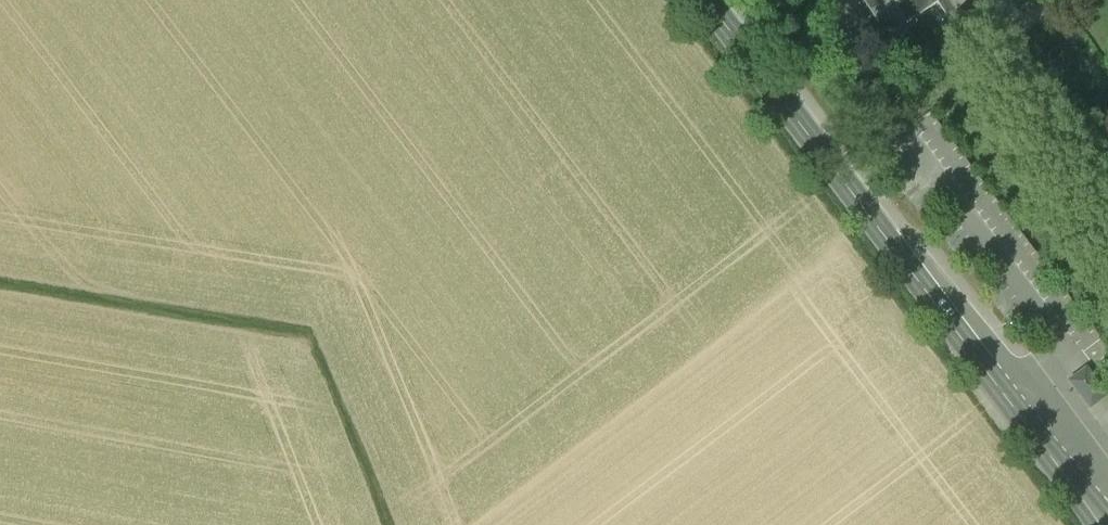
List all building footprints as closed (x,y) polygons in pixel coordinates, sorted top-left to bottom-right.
[(887,37),(938,4),(956,30),(997,3),(995,0),(862,0),(887,37)]
